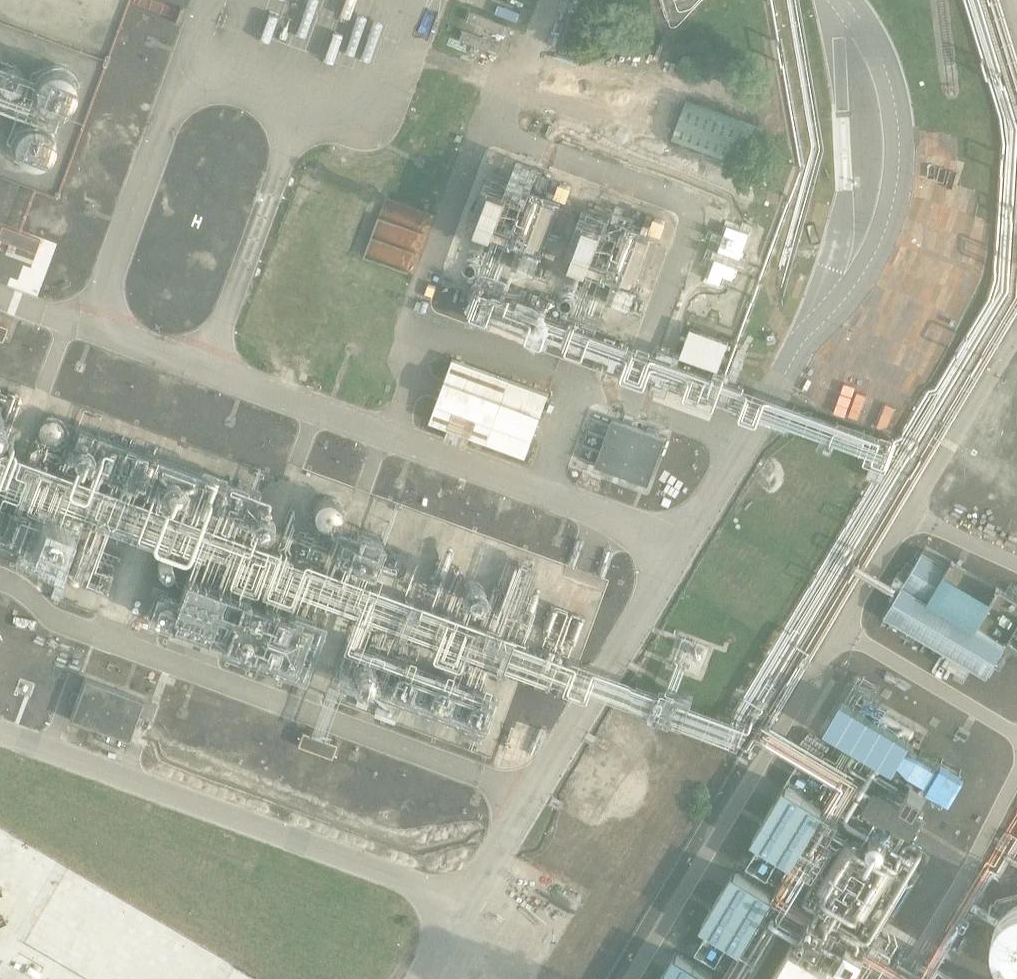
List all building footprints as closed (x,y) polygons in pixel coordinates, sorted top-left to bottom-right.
[(470,12),(461,40),(500,53),(509,26),(470,12)] [(79,93),(79,92),(77,85),(74,79),(68,75),(62,73),(54,74),(50,76),(47,78),(43,84),(42,87),(41,91),(42,98),(44,102),(46,105),(51,108),(59,110),(66,109),(69,108),(73,105),(77,100),(79,93)] [(763,129),(688,100),(672,141),(748,170),(763,129)] [(58,146),(58,145),(58,141),(57,137),(53,132),(50,129),(45,127),(39,126),(35,127),(31,128),(26,132),(22,137),(21,141),(21,145),(21,149),(22,152),(27,159),(32,162),(38,164),(46,163),(52,159),(57,152),(58,146)] [(554,214),(579,221),(587,193),(562,186),(554,214)] [(0,229),(0,239),(35,252),(40,238),(2,224),(0,229)] [(549,393),(453,359),(431,422),(527,456),(549,393)] [(75,434),(74,428),(71,423),(68,420),(65,418),(58,417),(52,418),(49,420),(46,423),(43,428),(42,434),(43,439),(46,444),(50,448),(57,450),(60,450),(64,449),(69,446),(73,441),(75,434)] [(602,461),(652,478),(667,434),(617,417),(602,461)] [(83,433),(69,476),(252,535),(265,492),(83,433)] [(344,514),(343,508),(340,503),(337,500),(334,499),(327,497),(322,499),(319,500),(316,503),(312,508),(311,514),(312,519),(315,524),(320,528),(326,530),(330,530),(333,529),(339,526),(343,521),(344,514)] [(922,551),(884,618),(988,676),(1005,646),(926,601),(947,565),(922,551)] [(300,670),(319,617),(186,569),(167,621),(300,670)] [(994,635),(1012,641),(1016,627),(1016,598),(1001,591),(996,603),(1005,606),(994,635)] [(554,683),(578,696),(594,665),(570,652),(554,683)] [(143,701),(85,680),(71,720),(130,740),(143,701)] [(861,690),(836,732),(958,803),(973,777),(929,751),(938,735),(861,690)] [(786,786),(755,840),(793,860),(826,809),(786,786)] [(702,927),(741,951),(774,896),(733,872),(702,927)] [(1013,918),(1008,922),(1003,927),(999,932),(997,939),(996,945),(996,952),(997,959),(999,965),(1003,971),(1008,975),(1013,978),(1016,978),(1016,916),(1013,918)] [(830,964),(792,942),(770,978),(821,978),(830,964)] [(714,978),(675,954),(661,978),(714,978)]
